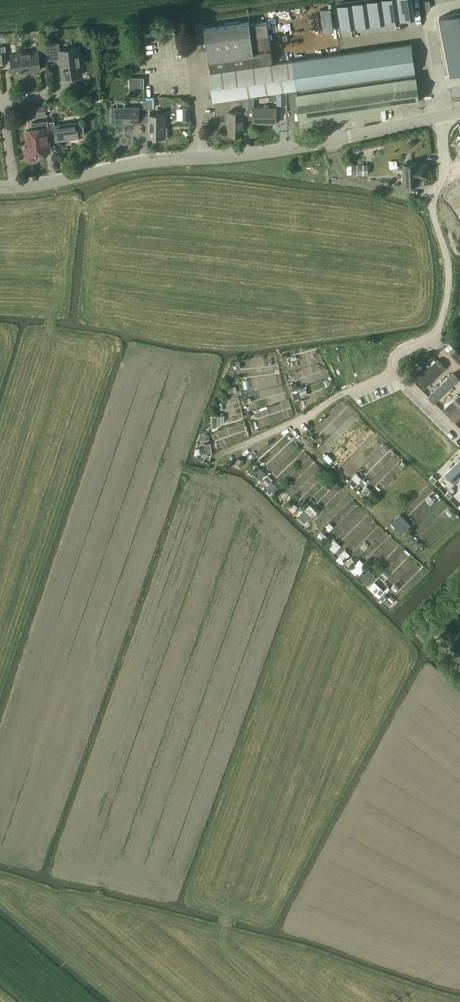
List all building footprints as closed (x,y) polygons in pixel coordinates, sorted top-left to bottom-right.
[(337,7),(340,32),(413,22),(410,0),(383,0),(337,7)] [(323,32),(334,31),(331,8),(321,9),(323,32)] [(439,17),(451,75),(459,73),(459,13),(439,17)] [(204,28),(209,60),(210,72),(273,63),(267,22),(249,24),(249,22),(204,28)] [(59,42),(45,44),(47,60),(60,59),(63,77),(82,74),(79,48),(60,50),(59,42)] [(411,43),(294,60),(297,88),(298,95),(416,77),(416,76),(415,76),(414,72),(415,72),(411,43)] [(37,51),(11,54),(14,74),(40,70),(39,61),(47,60),(45,44),(37,45),(37,51)] [(273,63),(210,72),(214,100),(289,89),(297,88),(294,60),(273,63)] [(104,77),(104,85),(116,85),(116,77),(104,77)] [(419,100),(416,77),(298,95),(299,108),(299,109),(301,125),(321,123),(321,121),(341,118),(341,116),(361,113),(361,112),(381,109),(380,107),(400,104),(399,103),(419,100)] [(291,110),(299,109),(299,108),(298,95),(297,88),(289,89),(291,110)] [(287,105),(287,92),(277,92),(277,105),(287,105)] [(228,134),(244,134),(244,119),(249,119),(249,97),(244,98),(244,112),(228,112),(228,134)] [(276,108),(254,107),(254,97),(249,97),(249,119),(254,119),(254,123),(276,123),(276,108)] [(144,99),(144,107),(152,108),(152,99),(146,99),(144,99)] [(45,106),(36,107),(37,117),(46,115),(45,106)] [(139,122),(144,122),(144,108),(139,108),(139,107),(111,107),(111,122),(113,124),(121,124),(123,122),(139,122)] [(144,108),(144,122),(149,122),(149,137),(156,137),(160,140),(164,140),(167,137),(167,130),(164,130),(164,115),(150,115),(150,108),(144,108)] [(29,147),(25,148),(26,158),(29,161),(36,160),(38,157),(37,153),(46,152),(51,152),(49,133),(50,133),(48,127),(48,122),(48,120),(31,123),(32,129),(27,130),(29,147)] [(54,121),(48,122),(48,127),(50,133),(56,133),(56,141),(79,138),(78,134),(84,133),(83,126),(77,126),(77,122),(55,125),(54,121)] [(381,142),(362,146),(363,150),(382,146),(381,142)] [(404,164),(405,184),(418,184),(418,177),(427,177),(426,164),(417,164),(417,163),(412,163),(412,162),(405,162),(406,164),(404,164)] [(353,175),(369,175),(369,164),(353,164),(353,175)] [(448,198),(459,215),(459,191),(459,190),(448,198)] [(451,354),(459,364),(459,354),(456,349),(451,354)] [(447,367),(438,357),(417,376),(426,386),(447,367)] [(430,395),(436,402),(459,379),(459,377),(455,371),(430,395)] [(450,413),(456,419),(459,416),(459,393),(453,399),(459,405),(450,413)] [(311,434),(306,439),(311,443),(315,439),(311,434)] [(329,463),(333,459),(327,454),(323,457),(329,463)] [(370,479),(375,485),(402,461),(397,455),(370,479)] [(238,458),(235,464),(241,467),(244,460),(238,458)] [(436,478),(446,488),(459,475),(459,459),(459,458),(436,478)] [(343,470),(339,474),(344,479),(348,476),(343,470)] [(354,486),(358,482),(352,477),(349,481),(354,486)] [(271,480),(266,485),(274,493),(279,488),(271,480)] [(298,507),(290,500),(285,505),(293,512),(298,507)] [(304,510),(297,517),(304,523),(311,516),(304,510)] [(392,523),(400,531),(409,522),(401,514),(392,523)] [(324,542),(328,538),(322,531),(317,535),(324,542)] [(416,564),(393,584),(403,596),(426,575),(416,564)] [(362,571),(358,576),(363,581),(366,578),(363,575),(364,573),(362,571)] [(375,580),(369,587),(380,597),(386,590),(375,580)] [(388,592),(381,598),(388,605),(395,600),(388,592)]
